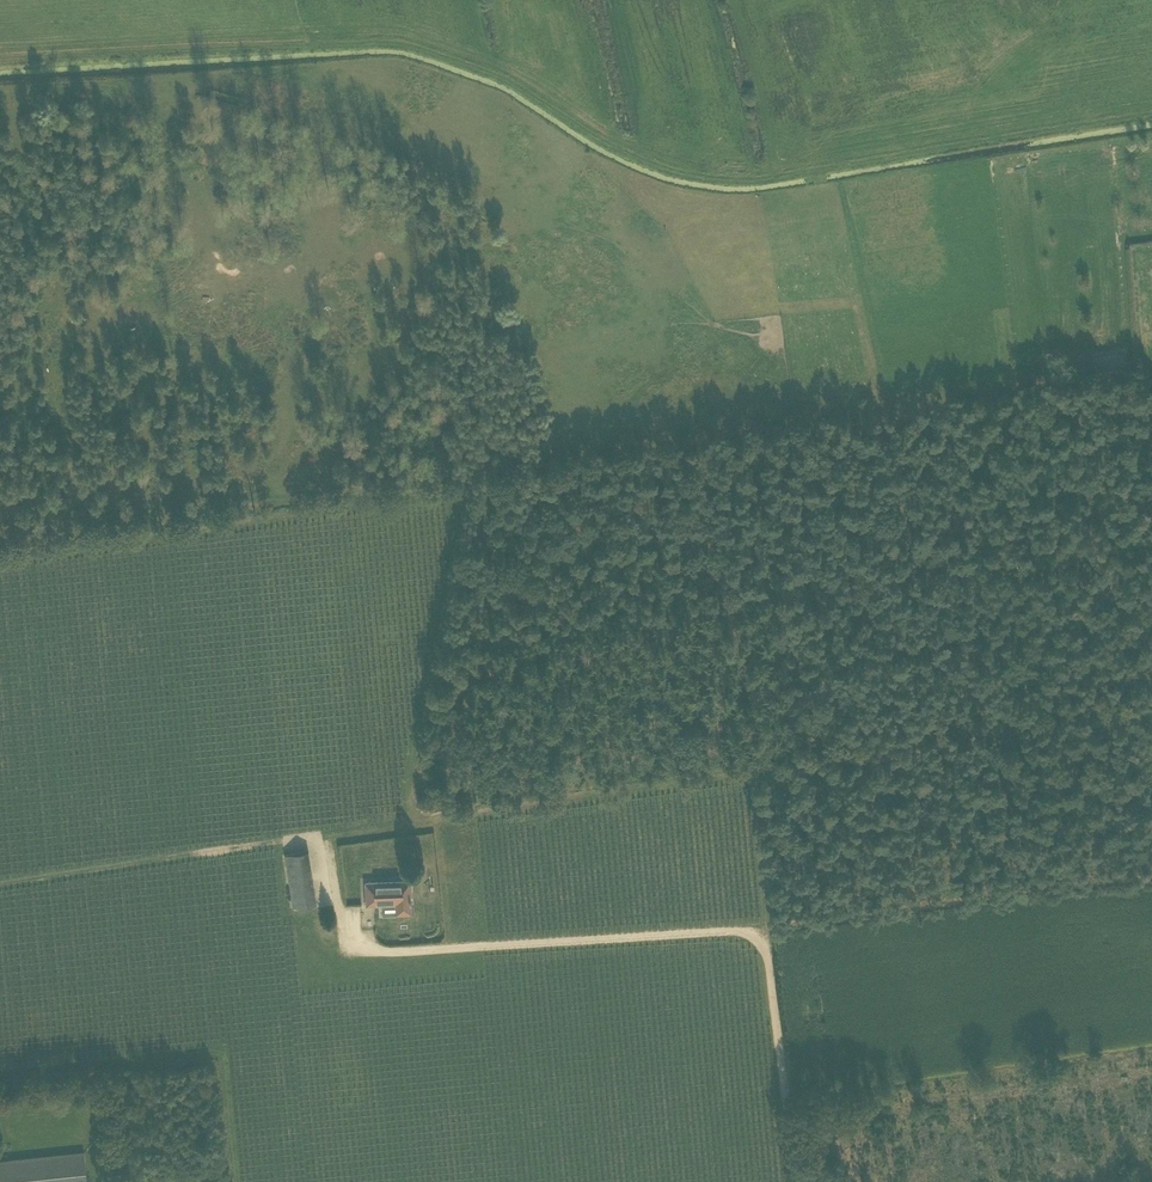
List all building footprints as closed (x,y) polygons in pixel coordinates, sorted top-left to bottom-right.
[(293,907),(317,903),(308,850),(285,854),(293,907)] [(411,913),(411,901),(410,880),(365,882),(366,904),(399,903),(399,913),(411,913)] [(84,1151),(0,1160),(0,1181),(87,1181),(84,1151)]
